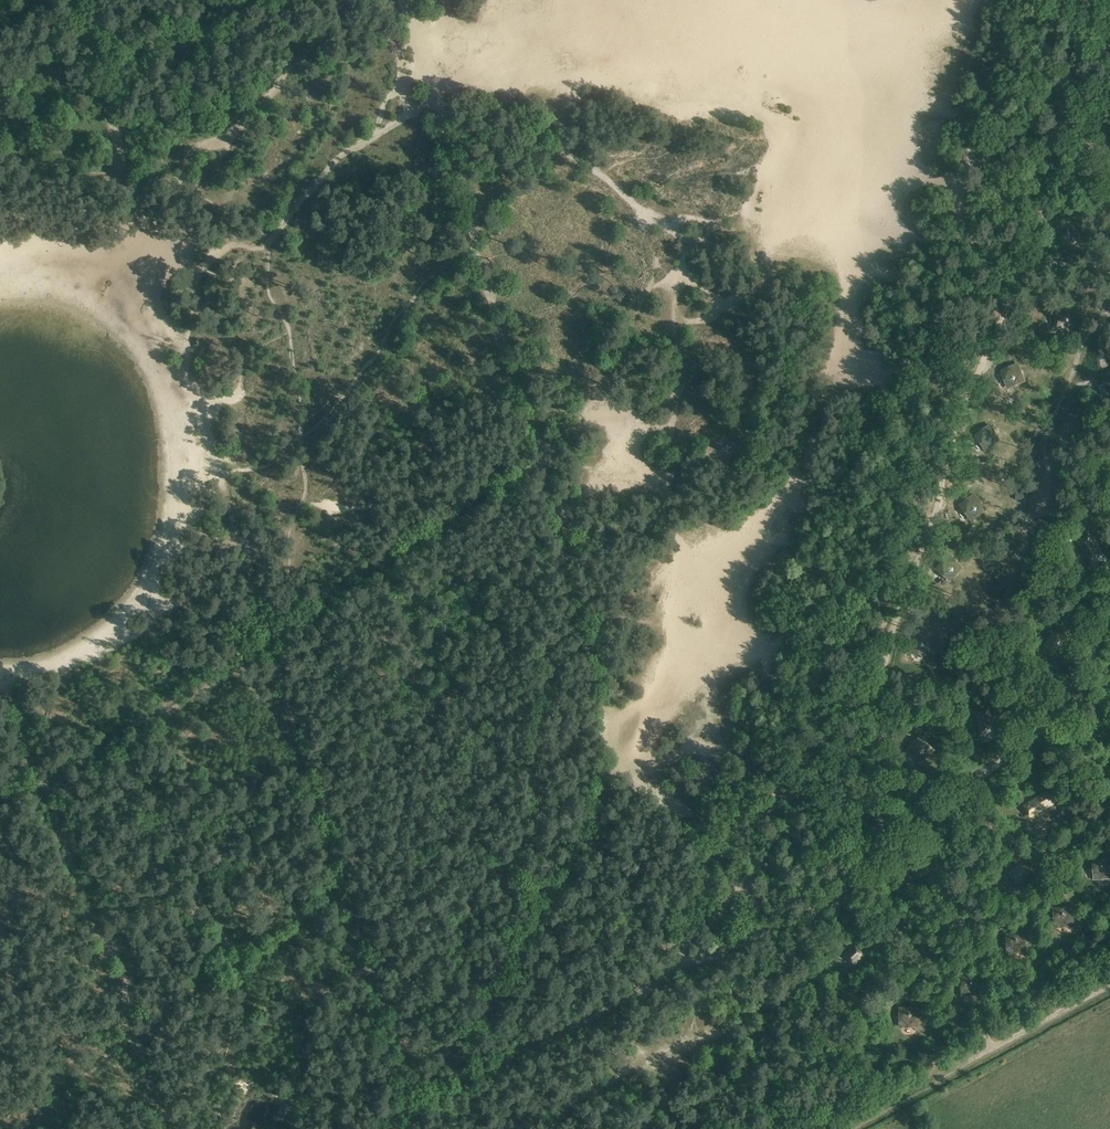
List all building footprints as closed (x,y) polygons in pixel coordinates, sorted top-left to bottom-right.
[(1079,241),(1069,229),(1057,239),(1067,251),(1079,241)] [(1072,326),(1069,311),(1053,314),(1055,329),(1072,326)] [(1018,364),(1001,371),(1008,387),(1025,381),(1018,364)] [(989,425),(975,435),(985,450),(1000,439),(989,425)] [(960,504),(959,505),(960,506),(970,519),(970,520),(984,509),(974,494),(960,504)] [(948,555),(936,569),(950,581),(962,567),(948,555)] [(1065,641),(1051,632),(1043,646),(1056,654),(1065,641)] [(910,634),(909,653),(927,654),(928,636),(910,634)] [(995,731),(990,708),(974,711),(980,735),(995,731)] [(932,750),(919,737),(906,749),(919,763),(932,750)] [(1055,803),(1048,790),(1035,798),(1042,811),(1055,803)] [(928,869),(917,858),(906,869),(917,880),(928,869)] [(1092,860),(1094,880),(1109,879),(1109,858),(1092,860)] [(1029,875),(1020,863),(1007,872),(1016,884),(1029,875)] [(1074,926),(1073,906),(1053,907),(1054,927),(1074,926)] [(1026,952),(1025,931),(1004,932),(1006,953),(1026,952)] [(864,955),(855,944),(843,954),(852,965),(864,955)] [(981,996),(980,975),(960,975),(960,996),(981,996)] [(919,1007),(898,1007),(898,1027),(919,1028),(919,1007)]
